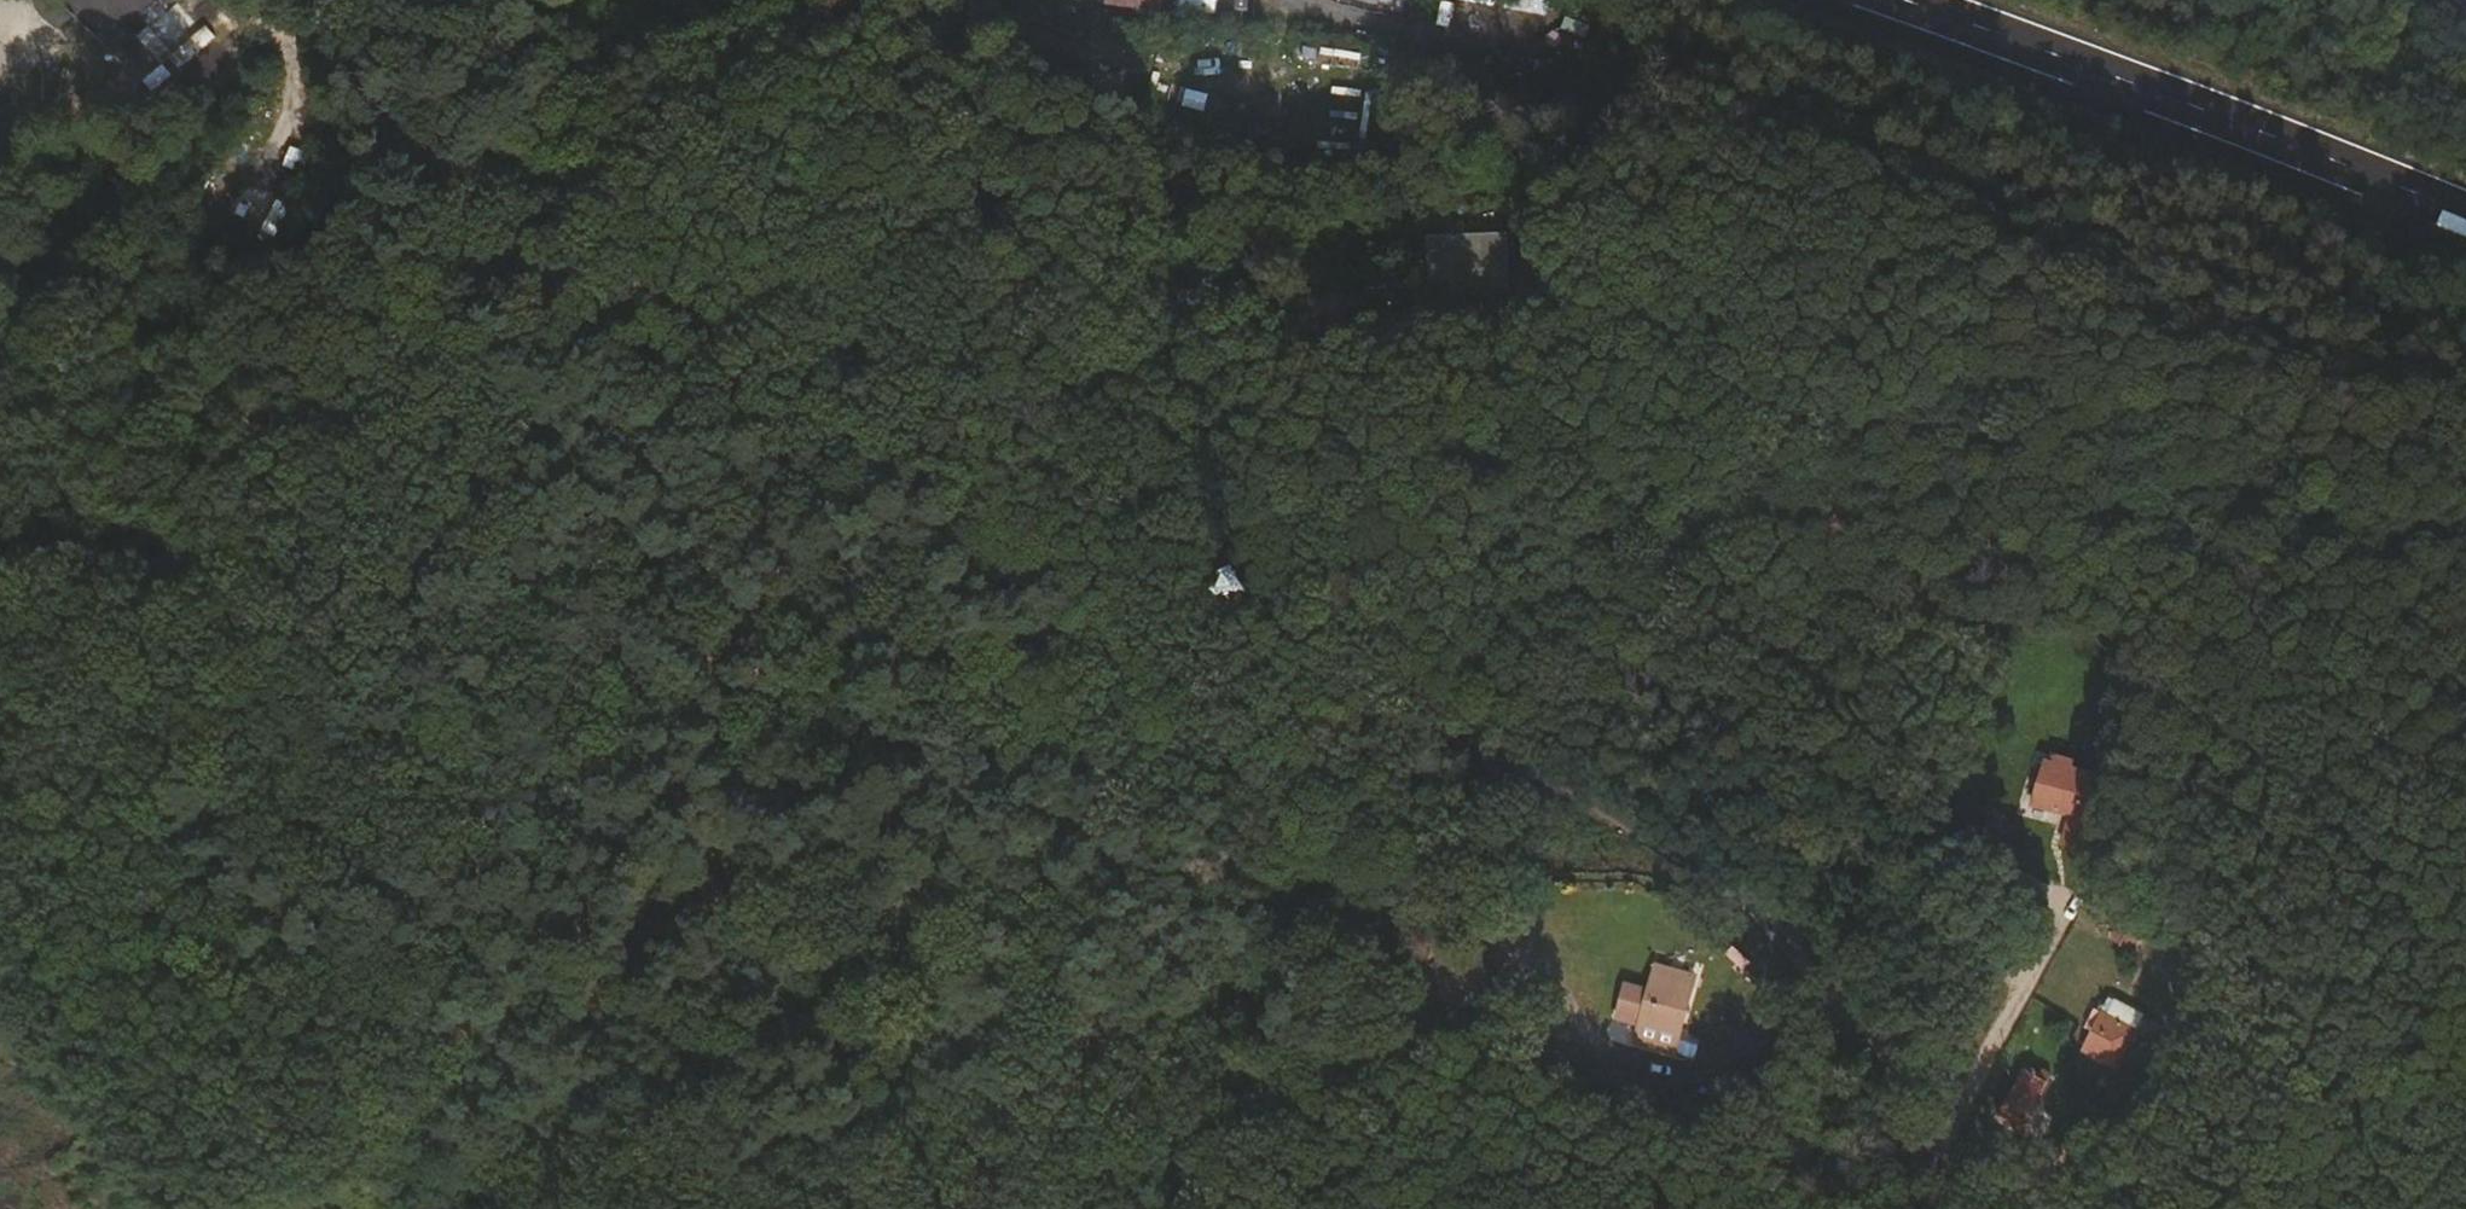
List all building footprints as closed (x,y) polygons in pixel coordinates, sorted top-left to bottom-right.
[(197,0),(181,0),(140,37),(165,66),(209,27),(215,22),(197,0)] [(1184,9),(1185,0),(1110,0),(1137,4),(1136,11),(1167,15),(1168,8),(1184,9)] [(1403,14),(1407,0),(1352,0),(1403,14)] [(209,27),(165,66),(174,75),(217,37),(209,27)] [(521,44),(507,49),(508,51),(514,63),(527,57),(521,44)] [(269,140),(247,129),(224,177),(246,188),(269,140)] [(1442,301),(1416,306),(1419,323),(1474,313),(1464,256),(1435,261),(1442,301)] [(1416,306),(1442,301),(1435,261),(1389,268),(1395,309),(1416,306)] [(2049,762),(2039,760),(2028,803),(2063,814),(2054,841),(2079,849),(2096,789),(2087,787),(2090,774),(2065,767),(2066,759),(2050,754),(2049,762)] [(2087,787),(2096,789),(2100,777),(2090,774),(2087,787)] [(2159,929),(2145,924),(2143,930),(2156,937),(2159,929)] [(2090,966),(2101,972),(2107,960),(2096,955),(2090,966)] [(1648,966),(1646,976),(1684,985),(1686,975),(1648,966)] [(1684,985),(1646,976),(1636,1027),(1674,1038),(1684,985)] [(2104,1075),(2121,1040),(2129,1024),(2124,1021),(2096,1008),(2089,1023),(2084,1021),(2076,1037),(2081,1039),(2071,1059),(2104,1075)] [(2136,1027),(2129,1024),(2121,1040),(2132,1044),(2136,1027)] [(2019,1095),(2009,1090),(1989,1133),(2009,1142),(2032,1092),(2022,1088),(2019,1095)]
